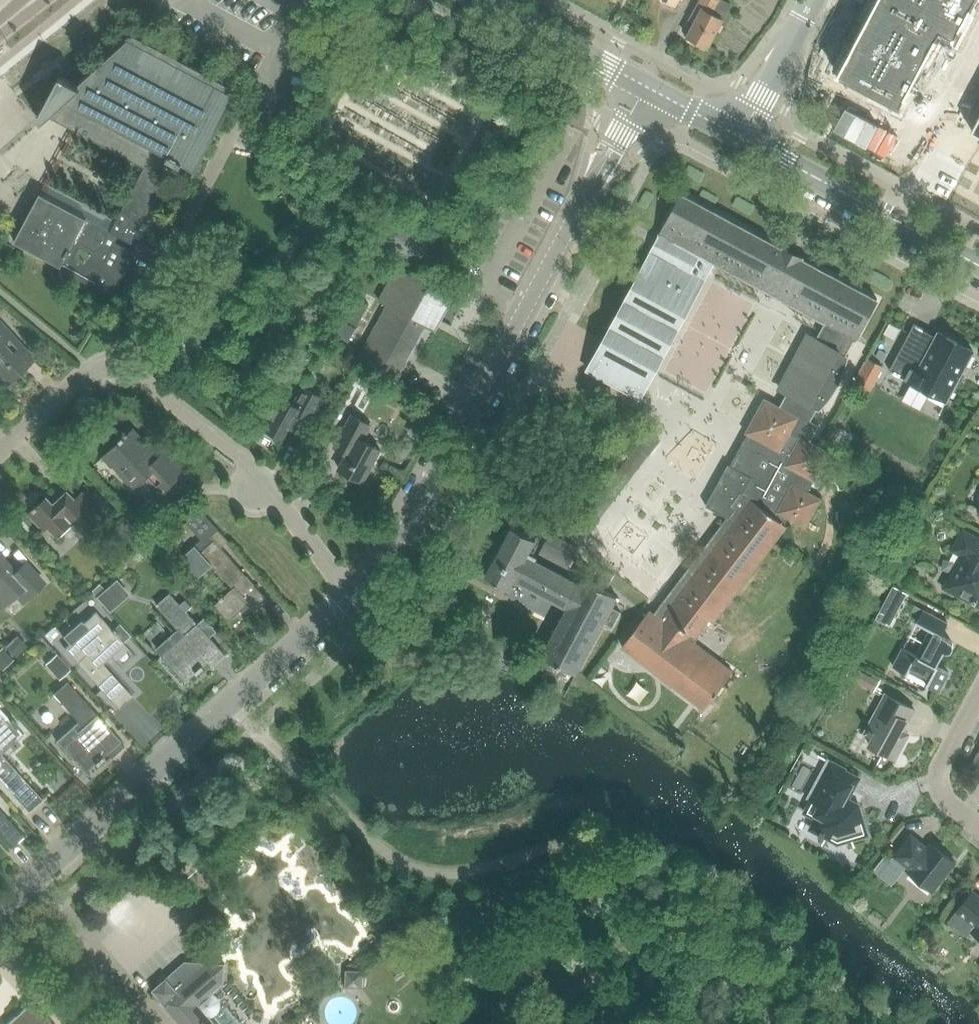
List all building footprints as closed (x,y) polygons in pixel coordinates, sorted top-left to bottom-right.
[(687,36),(707,47),(723,19),(731,4),(723,0),(701,0),(692,15),(698,17),(687,36)] [(836,74),(898,107),(941,28),(955,35),(973,0),(875,0),(836,74)] [(39,193),(14,241),(42,256),(61,266),(64,277),(83,287),(93,284),(114,294),(122,279),(137,252),(116,241),(119,236),(133,243),(167,178),(173,181),(181,165),(197,173),(241,90),(211,74),(217,64),(205,58),(199,68),(193,62),(151,40),(149,40),(144,38),(134,33),(127,40),(78,84),(60,75),(38,118),(43,124),(48,119),(143,168),(110,230),(87,218),(39,193)] [(965,128),(978,136),(978,106),(965,128)] [(683,193),(660,235),(673,242),(702,257),(713,263),(824,322),(830,326),(821,342),(847,356),(848,355),(878,298),(799,256),(683,193)] [(660,235),(589,369),(642,397),(713,263),(702,257),(673,242),(660,235)] [(408,358),(427,324),(431,317),(439,321),(452,298),(397,269),(380,301),(388,306),(359,360),(394,378),(406,357),(408,358)] [(345,319),(357,326),(369,304),(356,298),(345,319)] [(344,321),(336,335),(349,342),(356,328),(344,321)] [(648,612),(621,648),(704,710),(732,672),(694,643),(698,637),(696,636),(708,620),(712,623),(785,526),(782,524),(787,519),(804,528),(820,499),(807,492),(829,451),(817,444),(811,441),(820,425),(812,421),(818,410),(820,411),(827,404),(832,397),(837,390),(842,382),(845,373),(848,364),(850,356),(848,355),(847,356),(821,342),(830,326),(824,322),(816,337),(811,335),(781,391),(786,394),(779,406),(769,401),(764,398),(763,401),(746,432),(748,434),(730,465),(728,464),(705,505),(728,517),(653,615),(648,612)] [(3,387),(33,359),(0,324),(0,384),(3,387)] [(915,324),(890,371),(908,380),(909,381),(911,382),(902,400),(920,409),(929,392),(937,395),(942,398),(947,401),(974,351),(949,338),(948,338),(938,332),(936,336),(930,333),(929,332),(915,324)] [(298,336),(293,345),(303,351),(308,342),(298,336)] [(335,339),(329,349),(341,356),(346,346),(335,339)] [(851,383),(869,392),(883,365),(865,356),(851,383)] [(312,421),(325,399),(304,387),(294,405),(278,396),(261,426),(287,440),(301,415),(312,421)] [(352,415),(334,447),(346,453),(338,468),(363,481),(380,450),(363,440),(371,425),(352,415)] [(132,430),(104,455),(133,488),(145,477),(154,488),(152,490),(157,496),(161,493),(185,470),(166,450),(158,457),(132,430)] [(649,431),(637,446),(648,454),(660,439),(649,431)] [(854,481),(851,486),(858,490),(861,485),(854,481)] [(28,515),(43,531),(48,527),(59,538),(74,524),(79,529),(101,509),(93,501),(90,503),(82,494),(77,498),(67,488),(51,503),(47,498),(28,515)] [(589,530),(600,516),(590,507),(578,522),(589,530)] [(176,531),(184,541),(194,533),(201,541),(180,559),(197,579),(212,566),(234,590),(216,605),(229,619),(247,603),(256,613),(269,602),(220,548),(228,541),(200,510),(176,531)] [(145,536),(124,514),(109,529),(130,550),(145,536)] [(541,657),(576,675),(603,624),(612,629),(620,613),(611,608),(616,598),(583,580),(580,586),(564,577),(536,562),(526,557),(535,541),(511,528),(484,578),(509,591),(514,581),(567,609),(541,657)] [(955,552),(965,557),(949,586),(964,595),(962,598),(978,607),(978,542),(965,534),(955,552)] [(536,562),(564,577),(578,550),(550,535),(536,562)] [(14,595),(21,602),(43,582),(25,563),(14,573),(0,557),(0,608),(14,595)] [(111,583),(96,596),(110,612),(125,598),(111,583)] [(892,586),(884,602),(898,610),(907,594),(892,586)] [(169,594),(156,605),(178,630),(156,649),(162,656),(185,682),(207,663),(211,667),(225,655),(221,651),(221,650),(210,637),(216,632),(204,618),(197,625),(169,594)] [(63,648),(76,662),(118,709),(130,698),(101,665),(123,645),(94,611),(63,638),(68,644),(63,648)] [(928,687),(940,694),(949,676),(937,669),(945,655),(948,656),(950,655),(952,652),(953,650),(953,647),(953,645),(951,643),(943,639),(949,626),(925,613),(918,625),(932,633),(918,659),(904,651),(894,670),(909,678),(911,674),(929,684),(928,687)] [(55,624),(42,636),(48,642),(60,630),(55,624)] [(19,636),(5,649),(13,658),(27,645),(19,636)] [(0,649),(0,664),(3,668),(13,658),(5,649),(2,646),(0,649)] [(55,657),(46,666),(58,680),(68,671),(55,657)] [(860,683),(866,672),(852,665),(847,675),(860,683)] [(66,683),(52,695),(77,722),(55,741),(60,747),(84,774),(106,755),(110,759),(124,747),(66,683)] [(916,713),(887,698),(879,714),(880,715),(869,735),(875,739),(870,748),(897,762),(910,737),(905,734),(916,713)] [(29,813),(34,808),(42,801),(34,792),(0,755),(22,735),(0,711),(0,782),(29,813)] [(830,763),(810,800),(814,802),(807,815),(817,821),(812,832),(835,844),(848,841),(853,843),(868,839),(859,808),(849,803),(860,781),(847,774),(848,773),(830,763)] [(0,813),(0,840),(9,849),(22,837),(0,813)] [(913,872),(911,875),(934,894),(957,866),(933,847),(929,852),(913,839),(897,859),(913,872)] [(886,855),(876,868),(885,875),(895,862),(886,855)] [(974,894),(951,924),(970,939),(973,934),(978,938),(978,899),(974,894)] [(195,1007),(221,984),(224,964),(185,962),(152,991),(161,1002),(158,1004),(175,1023),(210,1023),(195,1007)] [(348,971),(348,986),(362,986),(363,969),(351,968),(348,968),(348,971)] [(34,1007),(32,1004),(9,1023),(49,1023),(34,1007)]
